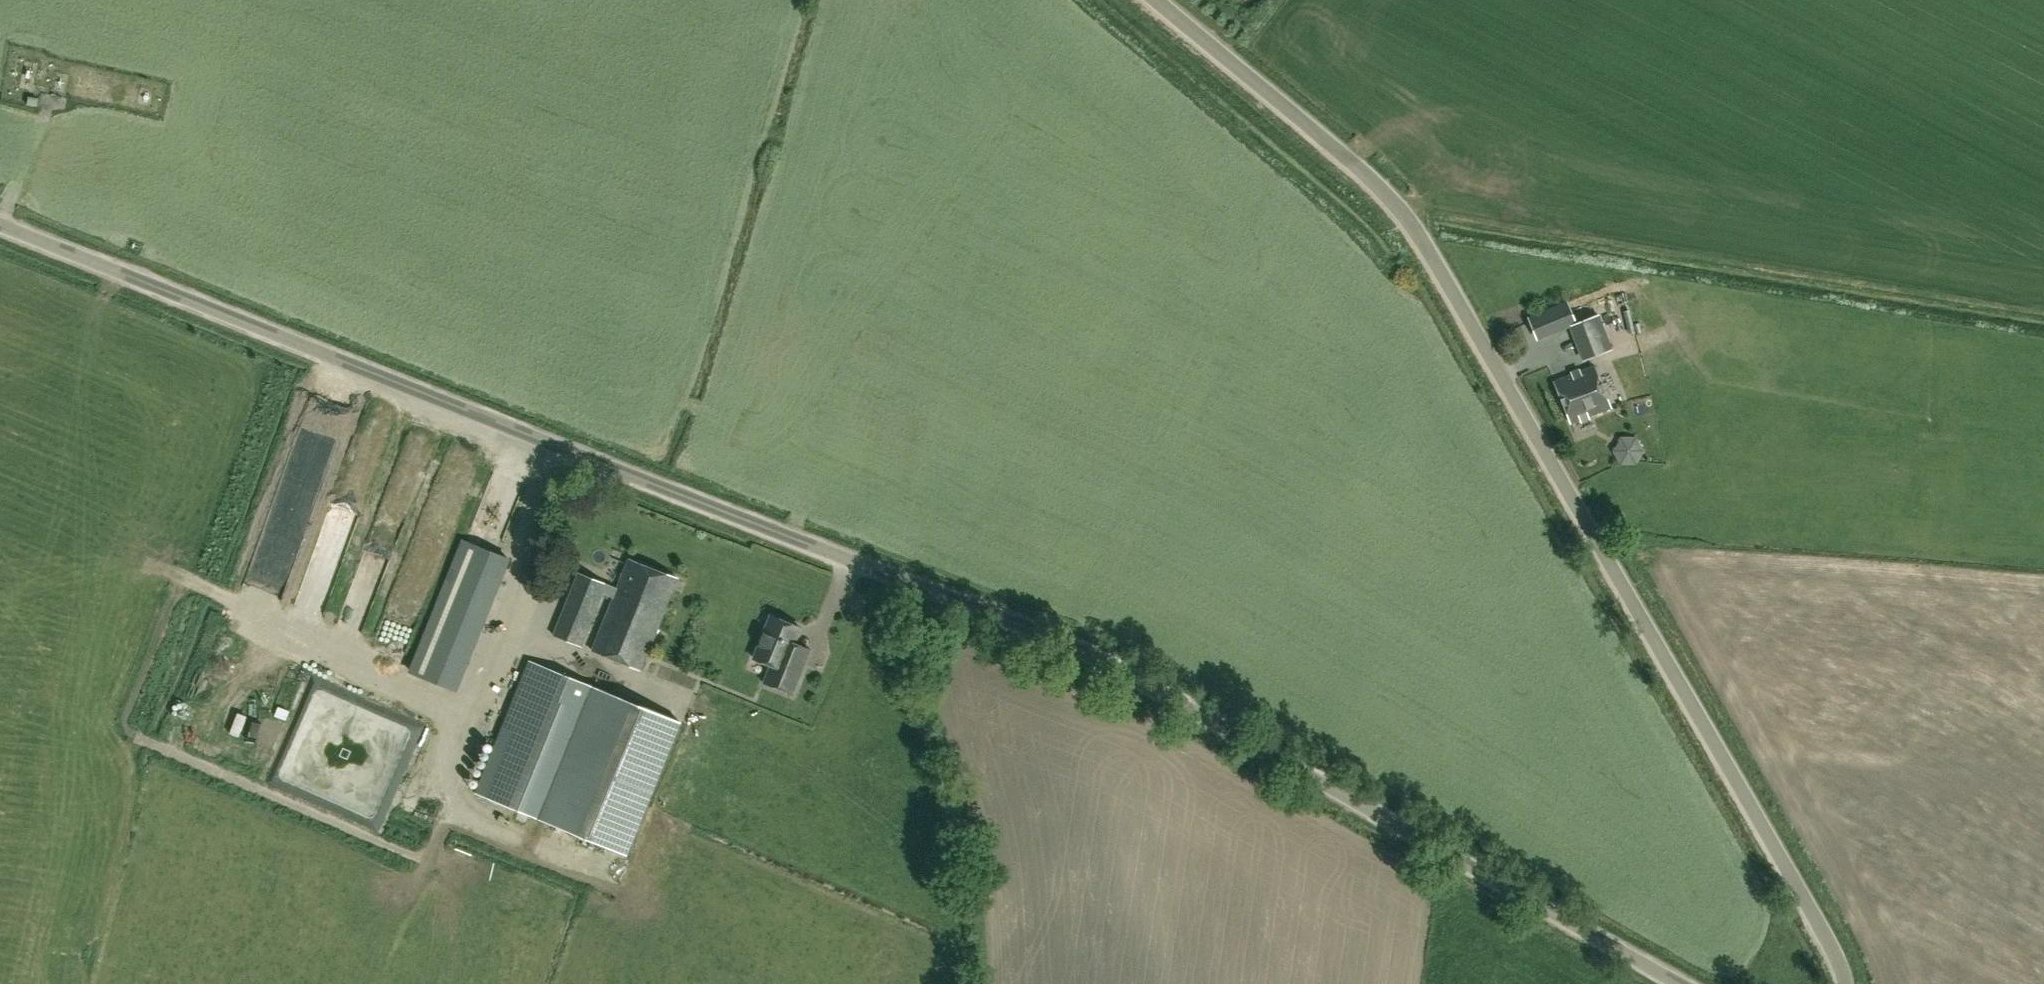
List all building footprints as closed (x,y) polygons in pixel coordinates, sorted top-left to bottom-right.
[(1536,337),(1574,321),(1567,302),(1567,301),(1528,317),(1536,337)] [(1599,315),(1575,325),(1588,358),(1612,349),(1599,315)] [(1570,423),(1603,412),(1613,408),(1605,391),(1597,368),(1589,371),(1556,383),(1570,423)] [(1644,449),(1635,436),(1619,436),(1611,450),(1619,463),(1620,464),(1636,464),(1637,461),(1644,449)] [(463,543),(410,674),(455,691),(507,561),(463,543)] [(642,670),(678,578),(629,559),(618,589),(579,574),(555,636),(581,647),(601,594),(614,599),(593,651),(642,670)] [(340,584),(346,565),(330,560),(324,579),(340,584)] [(794,695),(813,650),(797,644),(803,627),(770,613),(753,658),(770,664),(763,683),(794,695)] [(530,661),(476,794),(554,825),(628,854),(681,722),(608,693),(530,661)] [(357,701),(333,765),(398,789),(422,725),(357,701)]
